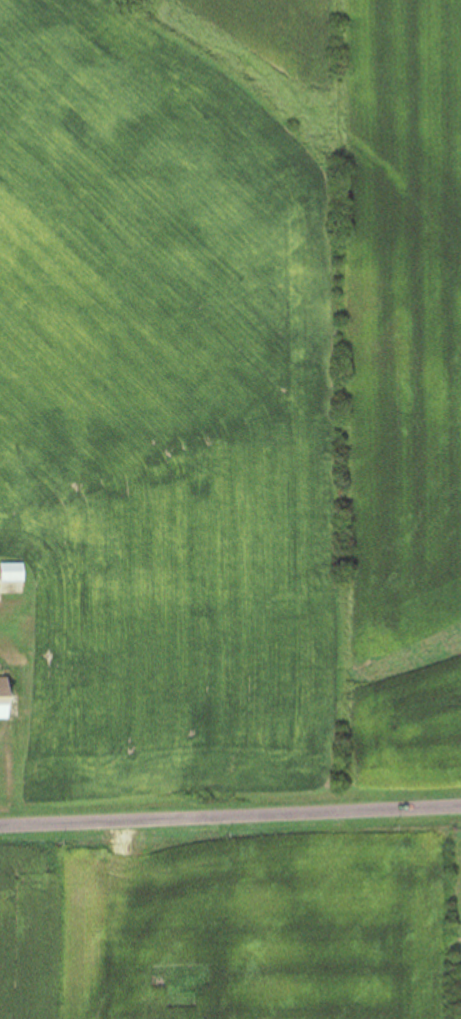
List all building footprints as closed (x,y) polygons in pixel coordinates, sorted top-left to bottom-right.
[(26,582),(26,564),(3,564),(3,582),(26,582)] [(12,678),(0,678),(0,721),(12,721),(12,678)]
